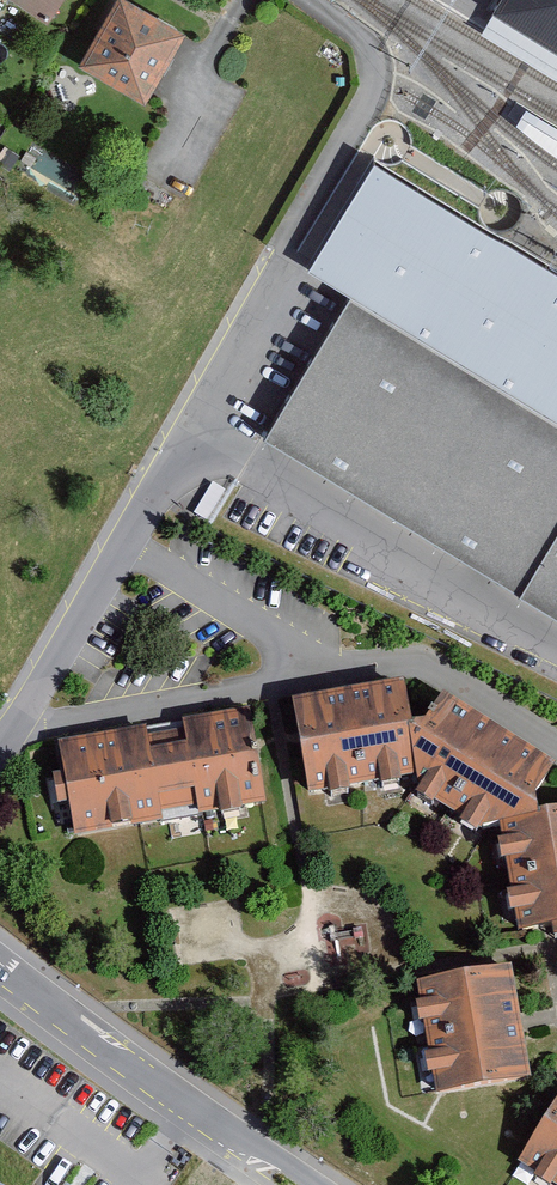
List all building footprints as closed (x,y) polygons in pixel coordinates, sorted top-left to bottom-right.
[(495,11),(556,49),(556,0),(502,0),(495,11)] [(179,38),(118,4),(83,66),(144,101),(179,38)] [(495,11),(480,35),(556,82),(556,49),(495,11)] [(528,108),(516,127),(556,158),(556,126),(528,108)] [(350,299),(556,424),(556,277),(374,166),(308,274),(350,299)] [(350,299),(265,442),(266,443),(352,493),(439,545),(526,596),(556,614),(556,424),(350,299)] [(405,678),(293,697),(308,791),(416,773),(407,719),(412,718),(405,678)] [(412,718),(407,719),(416,773),(417,783),(478,823),(500,819),(539,811),(539,808),(535,790),(553,762),(442,690),(425,716),(412,718)] [(149,722),(61,737),(76,828),(265,797),(249,705),(182,716),(184,729),(151,735),(149,722)] [(539,811),(500,819),(518,930),(538,927),(551,925),(552,933),(556,932),(556,806),(539,808),(539,811)] [(433,1091),(526,1078),(520,1033),(510,965),(417,977),(433,1091)] [(519,1159),(556,1183),(556,1097),(519,1159)]
